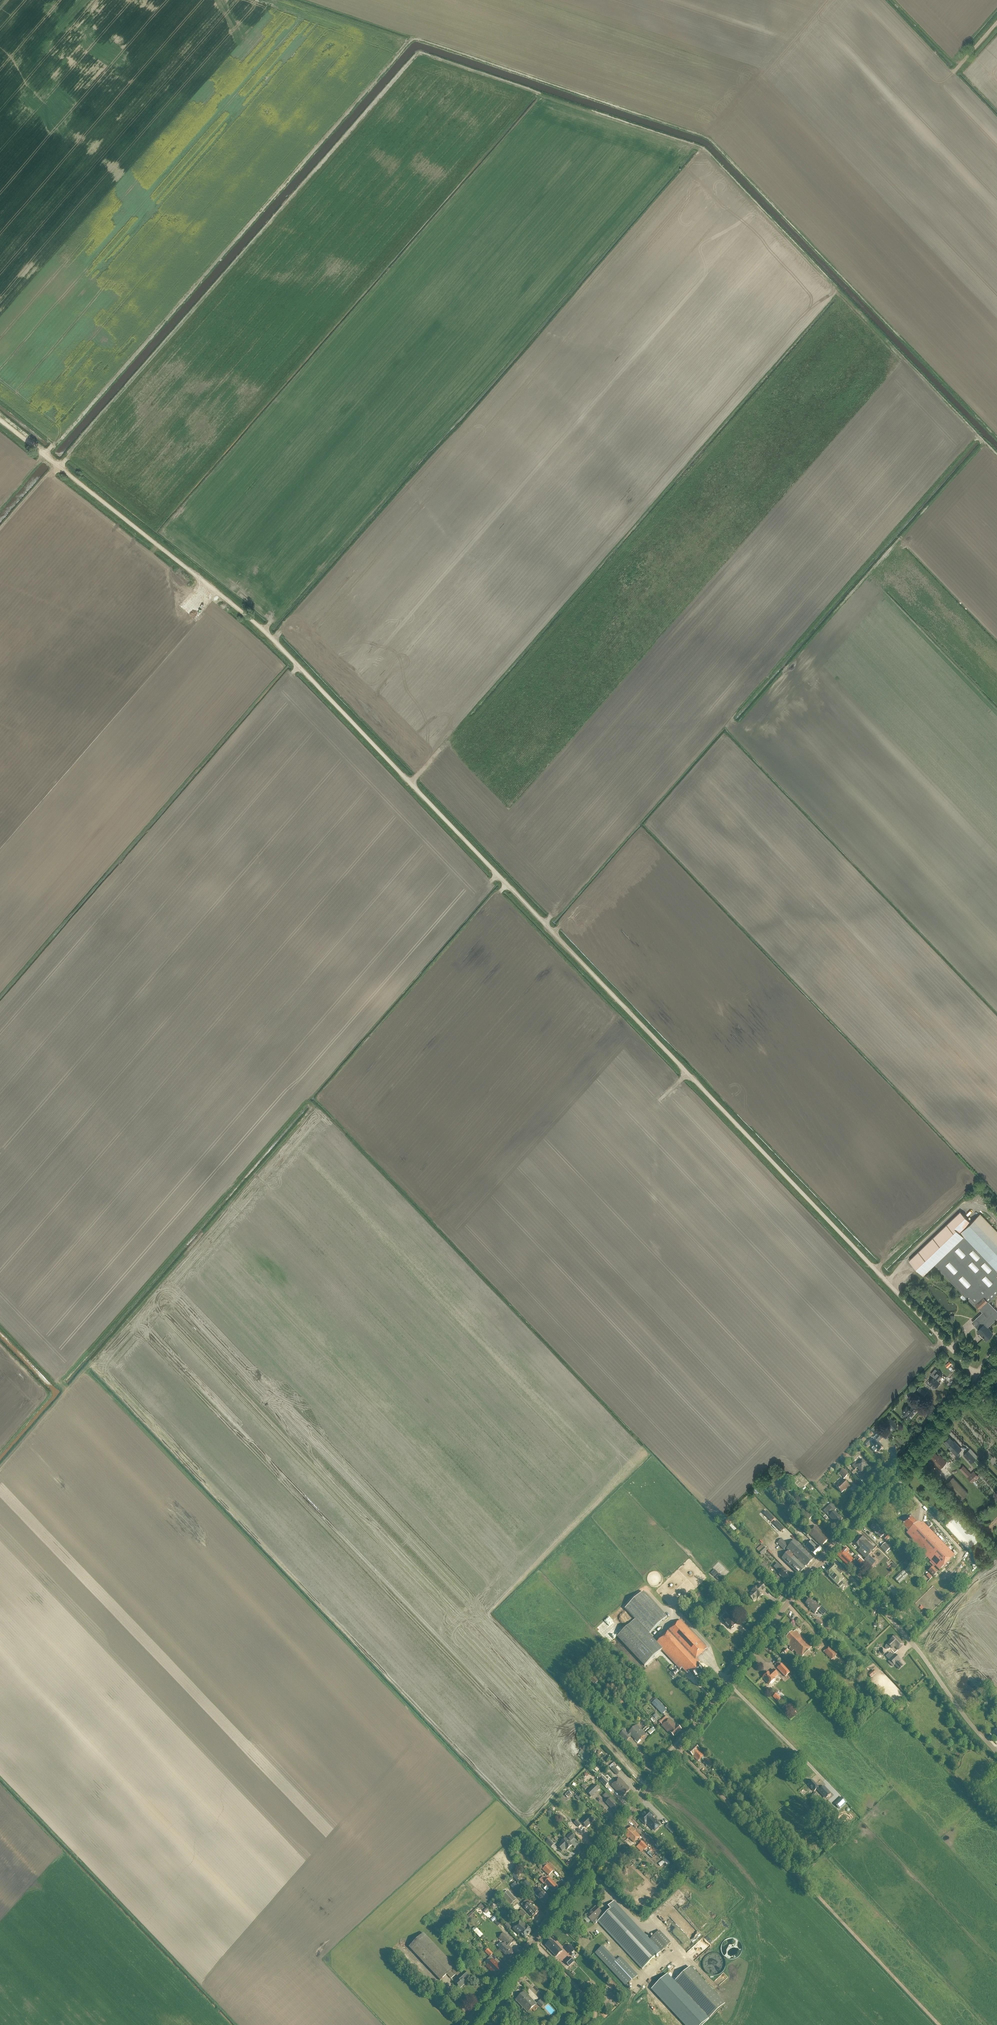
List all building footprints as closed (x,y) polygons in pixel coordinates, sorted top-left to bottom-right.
[(970,1222),(960,1212),(909,1261),(923,1275),(963,1237),(959,1232),(970,1222)] [(934,1265),(967,1299),(974,1306),(976,1305),(982,1312),(977,1317),(984,1324),(978,1330),(980,1333),(978,1335),(981,1339),(983,1337),(985,1338),(984,1339),(986,1341),(990,1338),(989,1337),(993,1334),(987,1328),(996,1319),(996,1311),(996,1310),(988,1301),(996,1293),(996,1232),(980,1214),(961,1233),(964,1236),(954,1246),(934,1265)] [(938,1381),(943,1376),(938,1372),(934,1377),(929,1382),(933,1385),(932,1386),(932,1387),(934,1388),(935,1388),(935,1387),(936,1388),(940,1383),(938,1381)] [(927,1396),(929,1391),(920,1387),(918,1391),(927,1396)] [(915,1408),(918,1405),(913,1401),(911,1404),(913,1406),(910,1409),(907,1406),(902,1412),(905,1415),(909,1418),(917,1409),(915,1408)] [(897,1426),(890,1418),(887,1422),(894,1429),(897,1426)] [(878,1444),(883,1439),(880,1436),(871,1444),(879,1453),(883,1449),(878,1444)] [(954,1454),(960,1448),(954,1441),(953,1442),(949,1437),(945,1442),(949,1446),(948,1447),(954,1454)] [(971,1463),(976,1458),(969,1450),(964,1455),(971,1463)] [(940,1469),(947,1462),(939,1455),(938,1456),(934,1452),(930,1456),(933,1460),(932,1461),(940,1469)] [(948,1463),(956,1472),(960,1468),(953,1460),(948,1463)] [(855,1464),(852,1467),(855,1471),(857,1469),(861,1473),(867,1467),(862,1461),(857,1465),(855,1464)] [(963,1466),(961,1468),(968,1476),(970,1473),(963,1466)] [(844,1479),(848,1475),(843,1470),(840,1474),(844,1479)] [(974,1471),(969,1477),(973,1481),(979,1475),(974,1471)] [(953,1477),(946,1484),(961,1500),(971,1491),(960,1480),(958,1479),(956,1481),(953,1477)] [(849,1487),(842,1480),(838,1485),(839,1485),(836,1488),(841,1494),(844,1491),(845,1492),(849,1487)] [(836,1525),(841,1520),(834,1513),(836,1510),(831,1505),(825,1511),(826,1512),(825,1513),(836,1525)] [(809,1521),(812,1517),(805,1510),(802,1514),(809,1521)] [(774,1520),(766,1512),(764,1515),(771,1523),(774,1520)] [(939,1571),(955,1556),(923,1523),(922,1525),(917,1524),(911,1518),(902,1527),(908,1533),(907,1534),(913,1542),(916,1546),(915,1546),(939,1571)] [(776,1522),(773,1525),(781,1533),(784,1530),(776,1522)] [(874,1525),(874,1526),(873,1526),(872,1526),(872,1527),(871,1527),(871,1528),(875,1532),(874,1533),(875,1533),(875,1534),(875,1535),(876,1535),(877,1535),(880,1539),(884,1535),(881,1532),(878,1529),(874,1525)] [(774,1527),(769,1532),(776,1539),(781,1534),(774,1527)] [(822,1547),(828,1540),(823,1535),(824,1535),(815,1527),(808,1534),(822,1547)] [(869,1556),(875,1550),(860,1537),(860,1536),(854,1543),(860,1549),(858,1552),(866,1560),(869,1556)] [(788,1546),(781,1540),(777,1544),(784,1551),(788,1546)] [(807,1567),(813,1560),(808,1556),(808,1555),(794,1541),(787,1549),(788,1551),(789,1552),(782,1559),(785,1563),(799,1576),(805,1569),(804,1569),(806,1566),(807,1567)] [(815,1558),(822,1551),(818,1546),(817,1547),(812,1541),(806,1548),(811,1553),(811,1554),(815,1558)] [(890,1549),(886,1544),(881,1548),(885,1553),(890,1549)] [(845,1549),(837,1557),(851,1570),(855,1566),(852,1563),(854,1561),(847,1555),(849,1553),(845,1549)] [(872,1568),(876,1563),(869,1556),(866,1560),(864,1561),(872,1568)] [(863,1568),(866,1565),(860,1560),(857,1562),(863,1568)] [(790,1577),(791,1577),(784,1570),(781,1568),(782,1567),(778,1564),(773,1569),(777,1572),(780,1574),(779,1575),(779,1576),(780,1577),(781,1578),(786,1582),(787,1581),(788,1581),(788,1579),(789,1579),(790,1578),(790,1577)] [(837,1586),(844,1580),(840,1576),(842,1575),(837,1569),(833,1565),(830,1569),(826,1573),(829,1576),(828,1577),(837,1586)] [(720,1581),(723,1577),(714,1569),(711,1573),(720,1581)] [(933,1578),(938,1574),(933,1569),(929,1573),(933,1578)] [(901,1584),(909,1575),(904,1570),(896,1579),(901,1584)] [(752,1593),(748,1597),(750,1599),(751,1600),(753,1602),(757,1598),(758,1600),(763,1595),(762,1593),(765,1590),(761,1585),(757,1588),(751,1593),(752,1593)] [(625,1610),(635,1621),(617,1638),(644,1667),(662,1651),(656,1644),(657,1643),(649,1635),(667,1618),(643,1592),(625,1610)] [(815,1615),(821,1608),(815,1603),(814,1604),(810,1600),(808,1602),(807,1602),(806,1603),(806,1604),(805,1605),(810,1609),(809,1609),(815,1615)] [(733,1628),(734,1628),(736,1625),(734,1623),(734,1622),(731,1620),(729,1618),(726,1614),(722,1618),(725,1622),(724,1623),(731,1631),(731,1630),(732,1630),(733,1630),(733,1629),(733,1628)] [(656,1644),(662,1651),(680,1671),(682,1669),(687,1675),(689,1674),(695,1681),(704,1672),(698,1665),(700,1663),(697,1660),(707,1650),(680,1621),(657,1643),(656,1644)] [(820,1628),(828,1636),(830,1634),(823,1626),(820,1628)] [(800,1660),(812,1648),(799,1635),(799,1636),(798,1635),(799,1634),(796,1631),(793,1634),(792,1633),(783,1641),(790,1648),(789,1649),(800,1660)] [(887,1645),(885,1647),(885,1649),(887,1650),(889,1650),(891,1648),(892,1649),(895,1647),(898,1651),(904,1645),(899,1640),(898,1639),(898,1640),(895,1637),(891,1641),(887,1645)] [(837,1656),(829,1648),(824,1653),(832,1661),(837,1656)] [(899,1662),(900,1661),(895,1655),(887,1662),(892,1667),(894,1665),(900,1671),(904,1667),(899,1662)] [(785,1679),(790,1674),(781,1665),(777,1669),(785,1679)] [(774,1679),(778,1675),(773,1671),(769,1674),(768,1673),(763,1678),(769,1685),(775,1680),(774,1679)] [(594,1677),(590,1681),(594,1686),(599,1682),(594,1677)] [(652,1704),(662,1715),(667,1711),(656,1699),(652,1704)] [(657,1713),(651,1719),(654,1723),(661,1717),(657,1713)] [(674,1738),(681,1730),(677,1726),(677,1727),(669,1720),(666,1718),(660,1723),(662,1726),(662,1727),(669,1734),(670,1734),(674,1738)] [(624,1731),(620,1735),(626,1742),(630,1738),(629,1737),(631,1735),(636,1740),(635,1741),(638,1744),(641,1741),(640,1740),(645,1736),(637,1726),(629,1733),(629,1734),(628,1735),(624,1731)] [(649,1733),(652,1736),(657,1731),(655,1728),(649,1733)] [(701,1760),(704,1756),(699,1751),(700,1750),(695,1746),(688,1752),(693,1757),(698,1762),(701,1760)] [(710,1769),(714,1766),(708,1759),(704,1763),(710,1769)] [(614,1763),(609,1768),(617,1776),(620,1773),(619,1772),(623,1769),(620,1764),(617,1766),(614,1763)] [(606,1786),(609,1784),(603,1778),(601,1780),(606,1786)] [(623,1797),(630,1791),(629,1790),(630,1789),(620,1779),(611,1787),(621,1797),(622,1796),(623,1797)] [(812,1781),(808,1785),(814,1792),(817,1790),(819,1792),(820,1792),(826,1799),(831,1795),(824,1787),(821,1790),(818,1788),(812,1781)] [(591,1798),(599,1790),(595,1785),(587,1793),(591,1798)] [(606,1794),(603,1797),(608,1802),(606,1803),(614,1812),(614,1811),(615,1811),(616,1810),(616,1809),(618,1807),(611,1799),(606,1794)] [(835,1806),(839,1809),(846,1803),(844,1802),(841,1798),(839,1800),(834,1805),(835,1806)] [(566,1810),(560,1816),(569,1826),(575,1820),(566,1810)] [(647,1825),(654,1833),(661,1827),(653,1818),(655,1817),(649,1811),(639,1820),(645,1826),(647,1825)] [(594,1821),(590,1816),(581,1823),(586,1829),(594,1821)] [(799,1823),(794,1828),(797,1830),(798,1829),(801,1832),(805,1828),(799,1823)] [(672,1834),(676,1831),(669,1824),(665,1827),(672,1834)] [(634,1844),(640,1837),(635,1832),(636,1831),(632,1827),(626,1833),(624,1835),(628,1839),(629,1838),(634,1844)] [(571,1834),(567,1838),(571,1842),(575,1838),(571,1834)] [(558,1847),(562,1852),(566,1849),(567,1851),(572,1846),(565,1839),(561,1844),(558,1847)] [(551,1848),(554,1845),(549,1840),(545,1843),(550,1848),(551,1848)] [(644,1851),(646,1849),(647,1848),(642,1842),(639,1846),(644,1851)] [(673,1856),(678,1851),(674,1847),(669,1852),(673,1856)] [(549,1876),(555,1871),(550,1865),(543,1871),(549,1876)] [(515,1873),(512,1876),(519,1883),(521,1880),(515,1873)] [(550,1879),(548,1877),(545,1880),(543,1877),(539,1881),(543,1885),(544,1884),(547,1887),(552,1893),(558,1888),(550,1879)] [(511,1881),(516,1885),(513,1888),(519,1894),(524,1890),(518,1884),(513,1879),(511,1881)] [(526,1882),(523,1879),(519,1883),(527,1892),(532,1887),(527,1881),(526,1882)] [(539,1890),(535,1893),(539,1897),(538,1898),(544,1905),(544,1904),(545,1904),(546,1903),(547,1902),(550,1899),(543,1892),(542,1894),(539,1890)] [(511,1905),(516,1901),(508,1892),(503,1896),(511,1905)] [(611,1910),(598,1922),(618,1944),(637,1927),(614,1902),(608,1907),(611,1910)] [(533,1918),(539,1913),(529,1903),(524,1908),(533,1918)] [(596,1907),(586,1916),(592,1923),(593,1921),(596,1924),(598,1922),(611,1910),(608,1907),(602,1913),(596,1907)] [(529,1935),(532,1932),(521,1921),(518,1924),(517,1923),(515,1925),(516,1926),(513,1930),(519,1936),(520,1935),(525,1939),(529,1935)] [(637,1927),(618,1944),(642,1970),(661,1952),(658,1949),(656,1947),(637,1927)] [(659,1931),(650,1940),(656,1946),(656,1947),(658,1949),(659,1949),(662,1952),(671,1943),(659,1931)] [(465,1982),(469,1978),(464,1972),(461,1975),(459,1973),(459,1972),(424,1934),(409,1948),(440,1981),(450,1972),(455,1977),(456,1975),(458,1978),(457,1979),(458,1980),(455,1983),(460,1989),(466,1984),(465,1982)] [(509,1959),(515,1953),(509,1947),(513,1944),(507,1938),(507,1937),(504,1934),(499,1939),(502,1942),(503,1942),(505,1944),(499,1950),(509,1959)] [(726,1939),(723,1957),(738,1959),(741,1942),(726,1939)] [(553,1942),(552,1943),(551,1941),(545,1946),(556,1958),(562,1952),(553,1942)] [(571,1955),(576,1951),(571,1945),(566,1950),(571,1955)] [(616,1961),(603,1947),(595,1954),(626,1987),(638,1976),(621,1957),(616,1961)] [(569,1968),(574,1963),(570,1958),(565,1963),(569,1968)] [(497,1977),(503,1970),(493,1960),(486,1967),(492,1973),(493,1973),(497,1977)] [(675,1982),(710,2019),(725,2005),(690,1968),(675,1982)] [(539,2008),(536,2005),(524,1992),(516,2000),(528,2013),(529,2014),(533,2011),(534,2012),(539,2008)]
